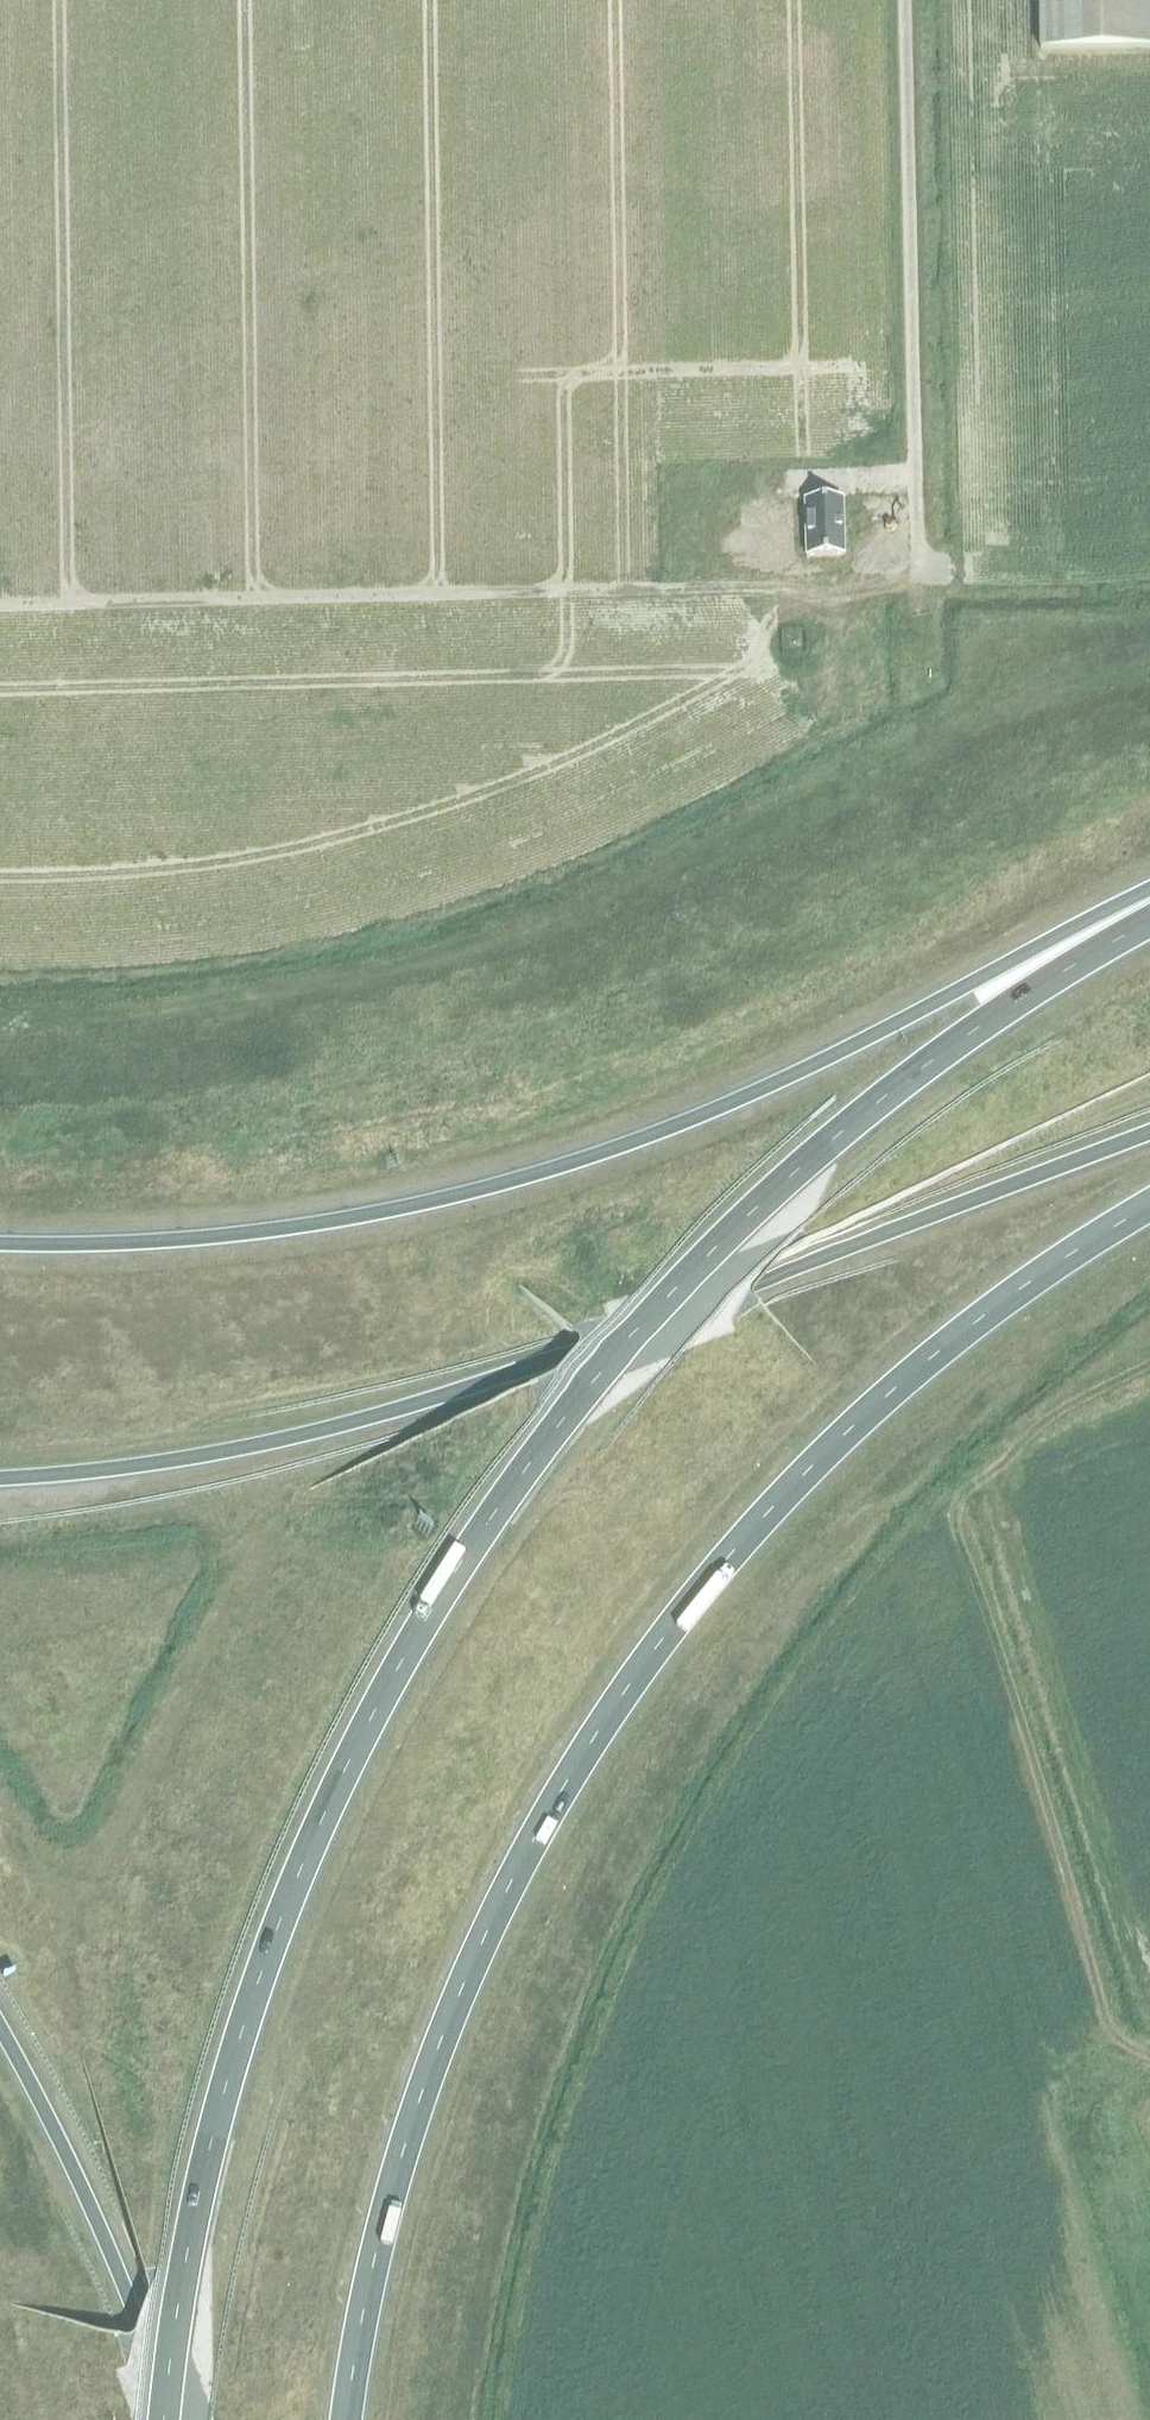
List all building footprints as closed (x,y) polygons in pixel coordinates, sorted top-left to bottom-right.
[(1040,49),(1149,48),(1149,0),(1040,0),(1040,49)] [(844,507),(807,508),(808,563),(846,562),(845,547),(844,507)]
